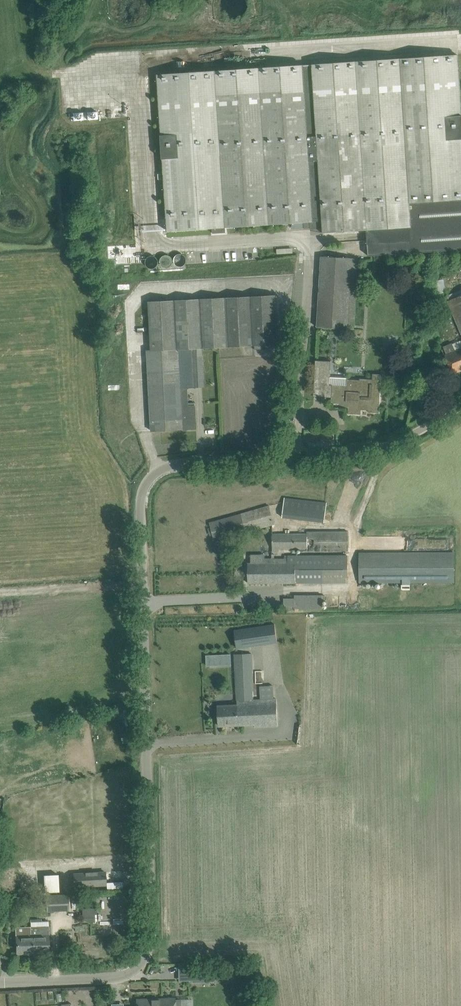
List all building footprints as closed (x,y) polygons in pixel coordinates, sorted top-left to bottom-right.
[(459,57),(157,77),(168,231),(213,228),(213,233),(226,232),(226,227),(305,222),(305,228),(311,228),(310,222),(322,221),(323,233),(367,230),(368,246),(368,255),(460,248),(460,93),(459,57)] [(354,329),(358,259),(322,257),(318,327),(354,329)] [(437,295),(447,291),(443,278),(433,282),(437,295)] [(267,349),(267,345),(277,344),(276,336),(278,336),(275,295),(149,301),(152,350),(147,350),(151,421),(152,430),(196,428),(195,403),(188,404),(187,388),(195,388),(194,379),(204,378),(202,348),(255,345),(255,349),(267,349)] [(449,300),(448,301),(460,332),(460,295),(449,300)] [(430,333),(438,331),(435,316),(427,318),(430,333)] [(443,346),(446,354),(445,355),(452,369),(453,373),(460,370),(460,341),(452,345),(451,342),(443,346)] [(316,360),(314,385),(330,386),(330,376),(331,361),(316,360)] [(332,397),(331,403),(341,403),(341,401),(349,401),(349,407),(348,413),(361,414),(362,409),(369,410),(368,412),(379,412),(382,374),(373,374),(373,379),(360,378),(360,379),(348,379),(348,387),(332,386),(332,397)] [(324,521),(327,502),(284,496),(282,516),(324,521)] [(215,540),(274,524),(269,506),(210,522),(215,540)] [(349,550),(348,531),(307,531),(307,533),(273,533),(273,549),(307,549),(307,550),(349,550)] [(360,583),(455,583),(455,552),(360,552),(360,583)] [(249,583),(296,583),(348,582),(347,555),(288,555),(288,558),(265,558),(265,563),(248,563),(249,583)] [(323,609),(323,595),(295,595),(295,598),(284,598),(284,607),(294,607),(294,609),(323,609)] [(233,630),(236,648),(278,641),(274,623),(233,630)] [(238,704),(218,705),(219,726),(255,724),(255,727),(265,726),(277,726),(276,699),(266,699),(253,700),(252,673),(253,673),(252,653),(245,654),(235,654),(236,695),(237,695),(238,704)] [(219,655),(207,655),(207,664),(219,664),(219,655)] [(201,672),(197,681),(208,687),(213,678),(201,672)] [(75,887),(106,885),(105,872),(74,874),(75,887)] [(29,886),(23,886),(23,893),(37,893),(36,879),(36,877),(29,877),(29,886)] [(69,894),(47,895),(48,909),(69,908),(69,894)] [(124,903),(124,895),(96,896),(97,908),(104,908),(104,904),(124,903)] [(17,954),(49,952),(48,926),(16,928),(17,954)]
